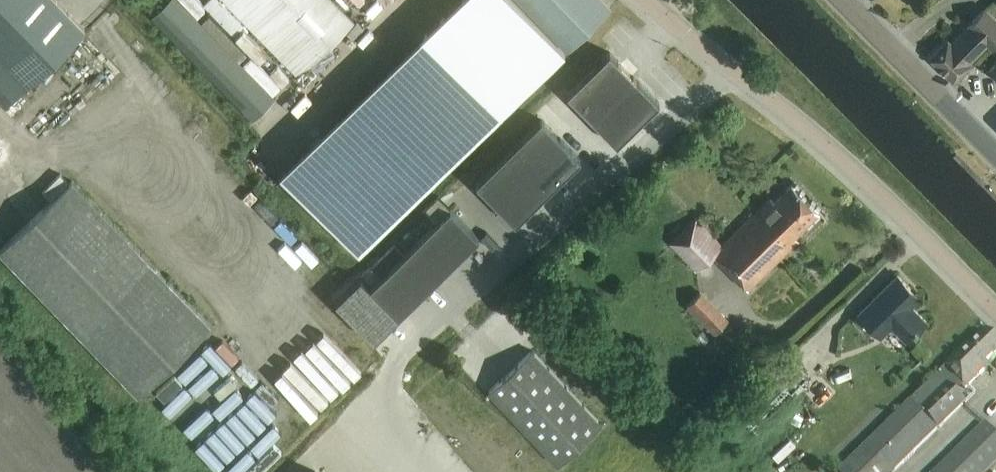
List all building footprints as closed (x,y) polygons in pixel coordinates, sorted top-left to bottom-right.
[(15,98),(76,39),(85,30),(77,21),(56,0),(0,0),(0,83),(15,98)] [(152,16),(254,119),(275,99),(179,0),(168,0),(152,16)] [(297,76),(353,20),(333,0),(222,0),(297,76)] [(280,174),(357,253),(564,53),(513,0),(460,0),(280,174)] [(602,0),(518,0),(566,49),(609,7),(602,0)] [(930,56),(930,57),(953,81),(971,63),(969,61),(987,43),(992,48),(995,44),(995,20),(984,8),(950,42),(947,39),(930,56)] [(567,94),(592,119),(634,77),(609,52),(567,94)] [(659,101),(634,77),(592,119),(617,143),(659,101)] [(561,139),(541,119),(508,150),(528,170),(561,139)] [(528,170),(547,190),(580,159),(561,139),(528,170)] [(476,182),(495,202),(528,170),(508,150),(476,182)] [(547,190),(528,170),(495,202),(515,222),(547,190)] [(0,249),(0,250),(139,395),(211,326),(72,180),(0,249)] [(819,212),(791,184),(774,201),(770,198),(722,245),(695,218),(670,242),(697,269),(713,253),(748,289),(798,240),(794,236),(819,212)] [(450,208),(438,220),(467,249),(479,237),(450,208)] [(438,220),(427,231),(456,261),(467,249),(438,220)] [(427,231),(415,243),(444,272),(456,261),(427,231)] [(393,265),(404,254),(394,243),(371,266),(381,276),(393,265)] [(415,243),(404,254),(433,283),(444,272),(415,243)] [(404,254),(393,265),(421,294),(433,283),(404,254)] [(393,265),(381,276),(410,306),(421,294),(393,265)] [(346,311),(370,288),(381,276),(371,266),(358,279),(348,280),(332,297),(346,311)] [(919,298),(897,275),(858,314),(880,336),(891,326),(906,341),(926,321),(911,306),(919,298)] [(381,276),(370,288),(346,311),(344,313),(372,342),(399,317),(410,306),(381,276)] [(713,332),(728,318),(701,290),(686,304),(713,332)] [(964,405),(953,394),(961,386),(965,389),(987,367),(984,364),(995,352),(995,344),(984,332),(968,348),(966,345),(942,368),(944,370),(841,471),(896,471),(964,405)] [(532,350),(489,392),(558,465),(601,423),(532,350)] [(995,462),(995,436),(984,423),(935,471),(986,471),(995,462)]
